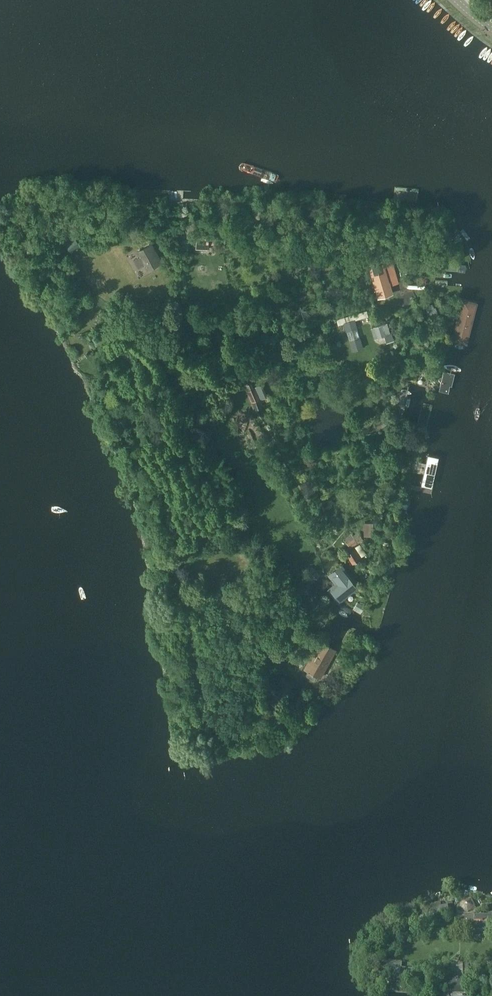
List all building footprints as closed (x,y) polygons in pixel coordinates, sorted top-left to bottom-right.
[(196,243),(208,243),(208,234),(205,234),(205,232),(200,231),(200,234),(197,233),(196,243)] [(178,233),(180,250),(190,248),(188,232),(178,233)] [(72,236),(64,244),(72,253),(80,245),(72,236)] [(152,242),(136,250),(148,271),(160,264),(153,251),(156,250),(152,242)] [(381,260),(371,263),(380,295),(390,291),(381,260)] [(448,269),(468,271),(468,264),(449,262),(448,269)] [(458,316),(465,317),(469,298),(462,296),(458,316)] [(354,314),(336,319),(338,325),(343,323),(345,331),(346,331),(349,340),(360,337),(357,328),(358,327),(356,320),(354,314)] [(374,326),(377,337),(390,333),(387,322),(374,326)] [(438,388),(445,390),(450,371),(444,369),(438,388)] [(254,387),(246,391),(254,409),(263,405),(254,387)] [(428,443),(435,445),(439,426),(433,424),(428,443)] [(364,533),(374,533),(373,519),(364,520),(364,533)] [(358,530),(353,534),(351,531),(343,537),(350,547),(364,537),(358,530)] [(355,548),(346,554),(352,564),(361,557),(355,548)] [(318,574),(311,567),(302,576),(310,583),(318,574)] [(337,568),(330,576),(336,582),(329,589),(338,597),(352,583),(337,568)] [(302,628),(299,633),(309,638),(312,633),(302,628)] [(303,668),(320,677),(337,649),(319,639),(307,660),(303,668)] [(457,914),(473,915),(476,912),(475,906),(472,898),(468,898),(468,892),(460,891),(457,907),(457,914)] [(430,908),(431,918),(434,916),(450,914),(448,906),(442,907),(440,901),(433,903),(433,907),(430,908)] [(475,933),(475,931),(491,931),(491,915),(475,915),(475,916),(459,916),(459,924),(463,924),(463,933),(475,933)] [(391,960),(389,979),(414,982),(414,969),(402,967),(402,961),(391,960)] [(468,993),(468,976),(468,975),(462,975),(463,975),(463,964),(451,964),(452,975),(446,976),(446,983),(446,984),(455,985),(455,993),(468,993)]
